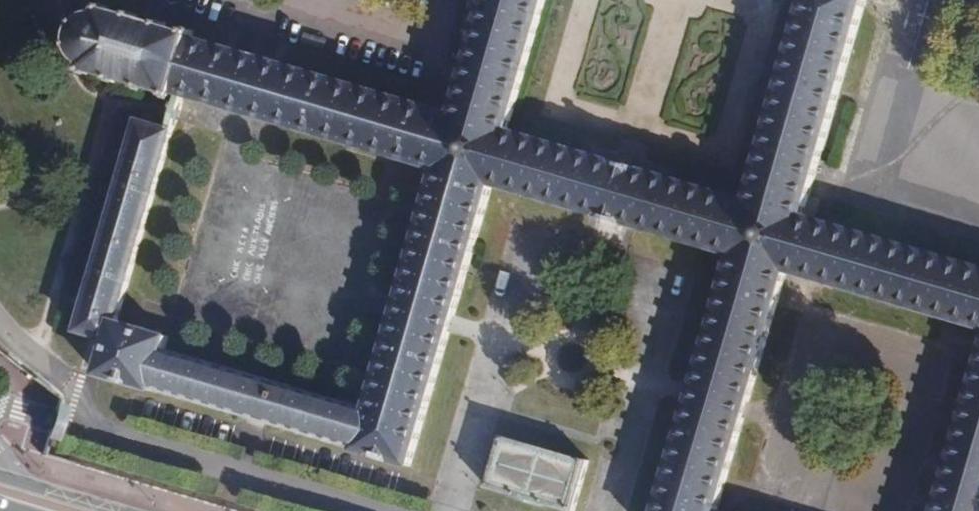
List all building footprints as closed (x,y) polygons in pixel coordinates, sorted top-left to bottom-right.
[(835,227),(803,217),(839,93),(861,17),(866,0),(807,0),(749,202),(508,131),(546,0),(487,0),(453,114),(432,108),(193,38),(178,94),(264,120),(392,157),(437,171),(434,184),(401,297),(398,305),(395,317),(368,410),(164,352),(168,337),(119,323),(123,307),(174,131),(140,121),(77,333),(107,341),(97,375),(152,391),(153,388),(356,448),(356,452),(409,467),(448,333),(452,321),(456,308),(492,186),(598,217),(633,227),(732,257),(697,379),(694,387),(689,404),(658,510),(718,510),(716,510),(726,478),(743,420),(747,405),(751,391),(777,304),(787,271),(813,279),(966,325),(978,328),(978,270),(835,227)] [(178,94),(193,38),(194,33),(189,32),(187,35),(167,29),(168,26),(162,24),(160,27),(138,20),(139,17),(133,16),(131,19),(110,12),(111,9),(105,7),(102,14),(92,17),(84,21),(81,19),(78,23),(80,26),(75,35),(74,44),(70,45),(71,51),(74,50),(77,56),(80,62),(87,68),(86,72),(90,74),(91,72),(113,78),(114,81),(119,82),(120,80),(142,87),(142,89),(147,91),(149,89),(169,94),(169,98),(174,99),(175,95),(178,94)] [(936,510),(978,510),(978,364),(978,366),(936,510)] [(587,462),(503,438),(489,488),(571,510),(573,510),(587,462)]
